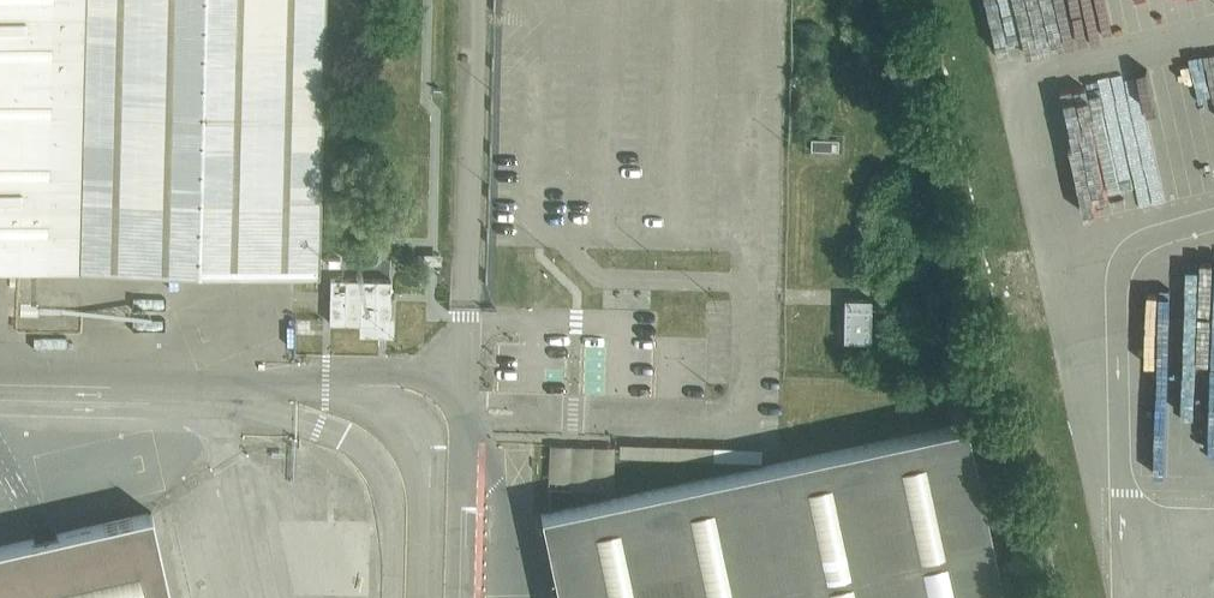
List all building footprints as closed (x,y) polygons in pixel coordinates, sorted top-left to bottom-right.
[(294,267),(318,268),(325,0),(0,0),(0,260),(294,267)] [(990,66),(1026,61),(1023,34),(1051,30),(1053,52),(1067,50),(1065,33),(1077,31),(1072,0),(981,0),(990,66)] [(1134,109),(1150,106),(1167,201),(1207,193),(1183,64),(1128,74),(1134,109)] [(839,139),(811,139),(811,149),(839,149),(839,139)] [(329,264),(343,264),(344,253),(330,253),(329,264)] [(1176,261),(1176,299),(1202,300),(1200,426),(1213,426),(1213,262),(1176,261)] [(34,267),(34,269),(24,270),(25,294),(64,292),(63,277),(52,277),(51,266),(34,267)] [(330,278),(330,322),(375,323),(375,331),(390,331),(391,279),(330,278)] [(870,340),(871,298),(844,298),(844,340),(870,340)] [(973,452),(967,423),(541,513),(559,597),(1005,597),(973,452)] [(552,444),(551,484),(612,486),(613,446),(552,444)] [(152,512),(0,546),(0,597),(171,597),(152,512)] [(321,527),(322,584),(371,584),(370,527),(321,527)]
